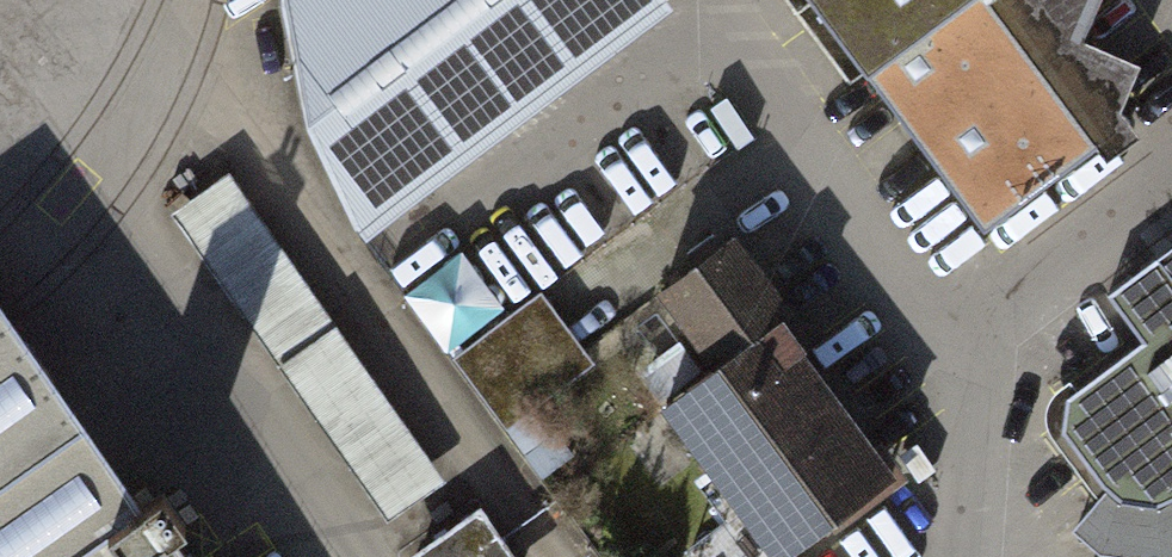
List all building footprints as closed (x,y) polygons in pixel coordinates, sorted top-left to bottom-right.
[(308,111),(359,232),(665,0),(291,0),(308,111)] [(981,240),(1098,155),(992,9),(1005,0),(807,0),(981,240)] [(392,516),(450,478),(244,163),(186,200),(392,516)] [(772,549),(880,470),(717,249),(655,295),(711,371),(665,404),(772,549)] [(1129,291),(1159,340),(1090,394),(1087,430),(1143,502),(1171,504),(1171,260),(1129,291)] [(509,416),(598,357),(549,285),(461,344),(509,416)] [(0,328),(0,556),(158,556),(0,328)] [(415,548),(420,556),(529,556),(493,499),(415,548)]
